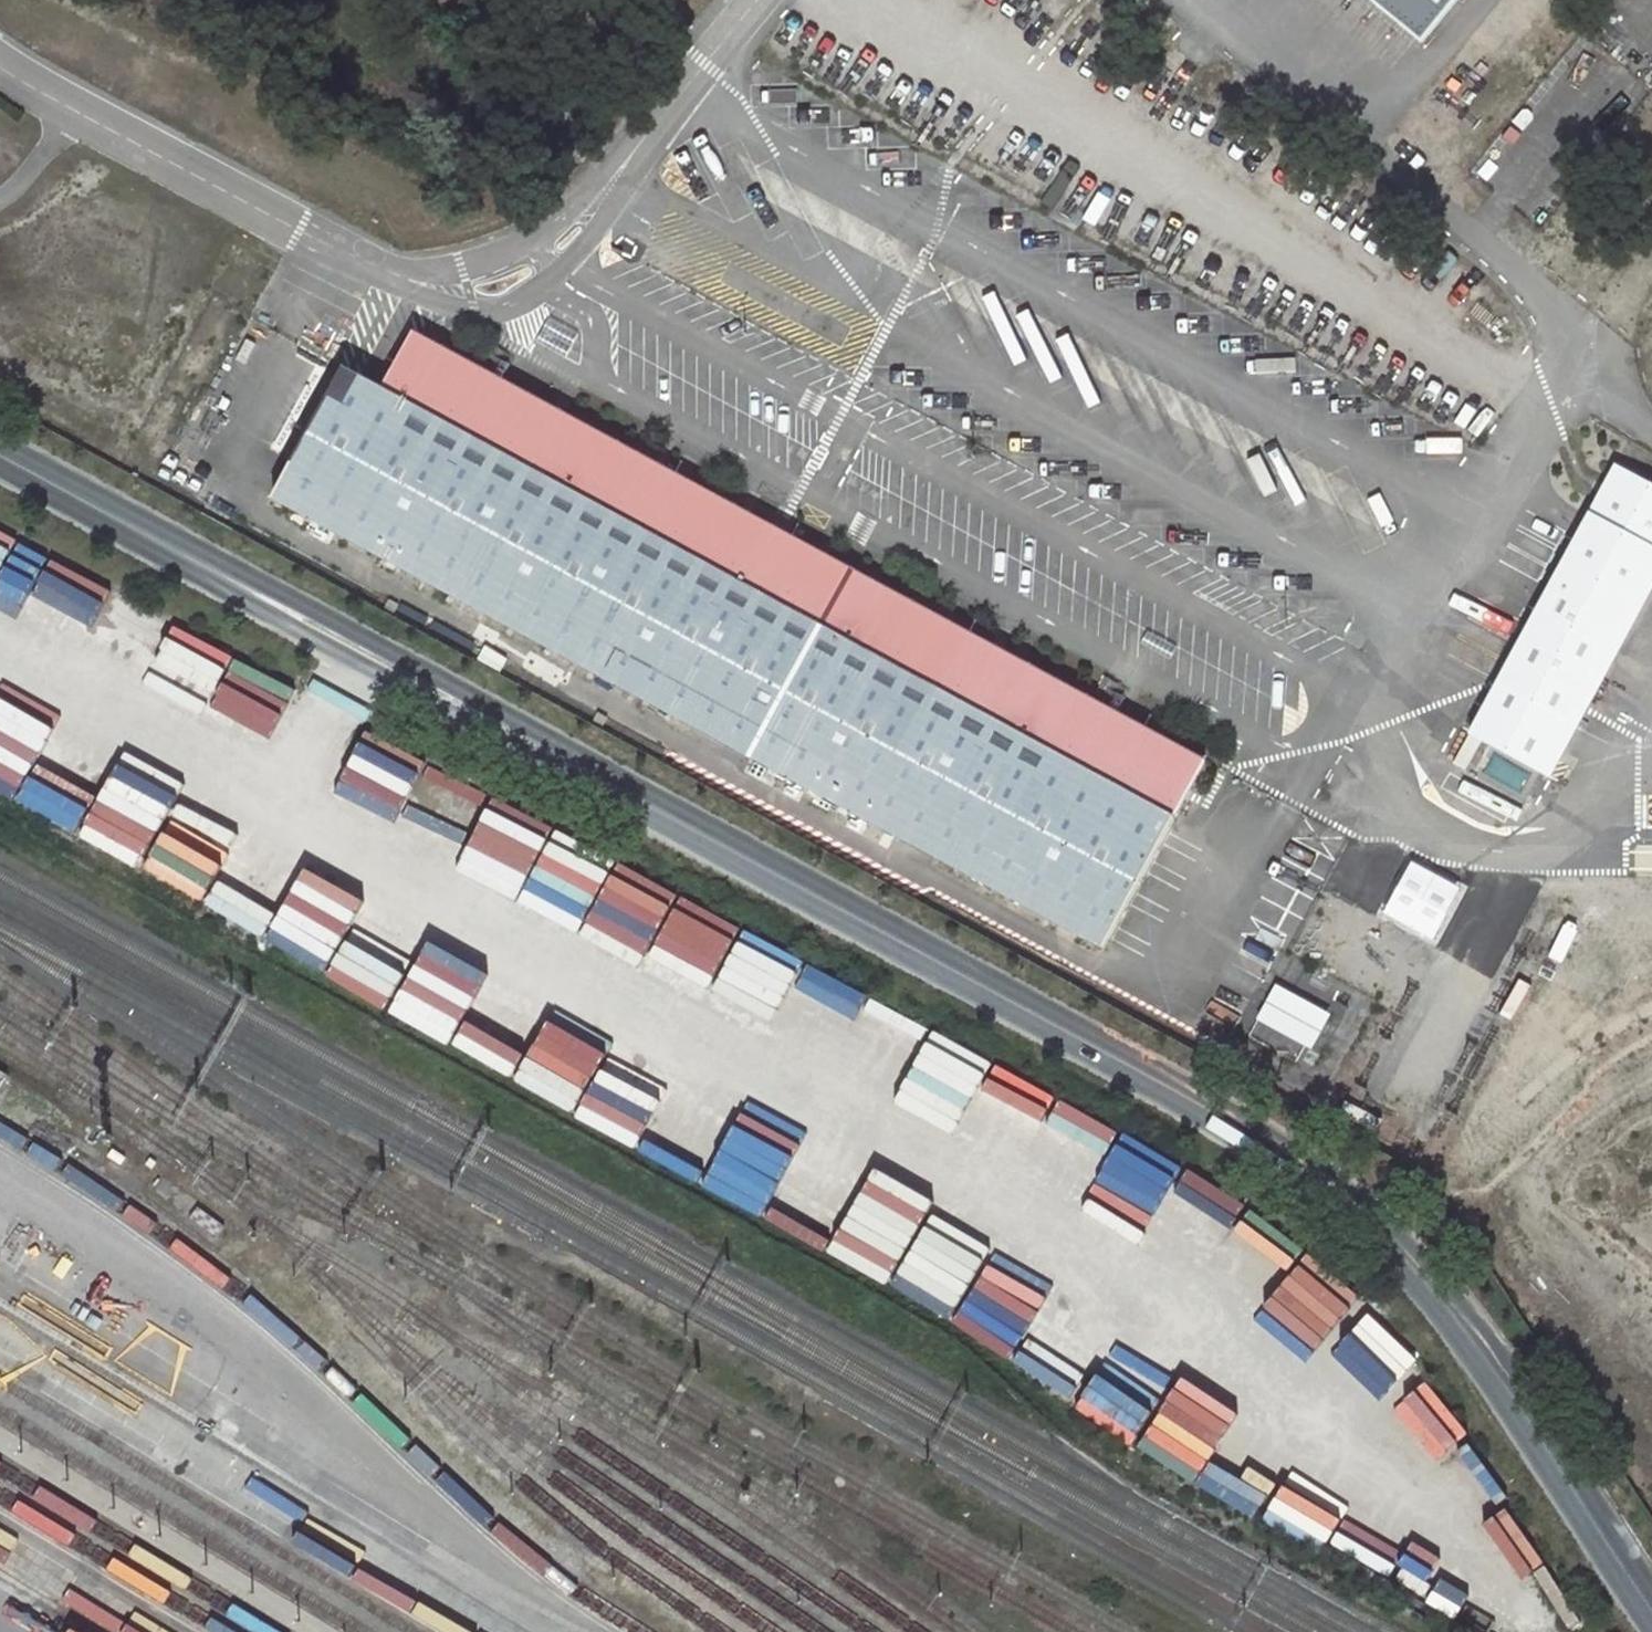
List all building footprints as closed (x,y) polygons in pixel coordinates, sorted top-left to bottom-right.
[(1425,45),(1461,0),(1370,0),(1425,45)] [(272,503),(1107,951),(1209,761),(413,336),(385,389),(345,368),(272,503)] [(1476,735),(1557,776),(1651,592),(1651,486),(1614,467),(1476,735)] [(35,588),(43,564),(12,554),(12,552),(0,548),(0,576),(35,588)] [(19,627),(210,713),(212,711),(277,740),(302,686),(45,571),(19,627)] [(145,872),(188,786),(125,755),(121,762),(0,703),(0,788),(83,828),(78,838),(145,872)] [(464,854),(523,887),(550,839),(491,806),(464,854)] [(277,928),(288,903),(397,900),(314,863),(301,893),(300,848),(251,826),(217,902),(277,928)] [(161,851),(148,873),(204,906),(217,883),(161,851)] [(1258,1023),(1317,1049),(1333,1012),(1274,986),(1258,1023)] [(656,1123),(680,1066),(628,1044),(612,1080),(634,1089),(625,1110),(656,1123)] [(0,1064),(0,1092),(12,1071),(0,1064)] [(231,1223),(161,1173),(150,1187),(220,1237),(231,1223)]
